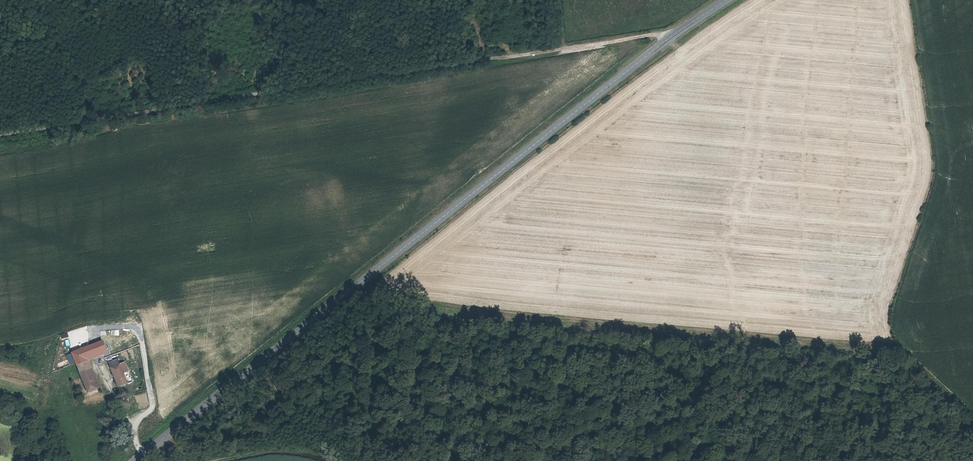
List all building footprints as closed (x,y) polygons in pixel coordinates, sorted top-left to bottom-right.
[(80,362),(89,359),(92,358),(109,351),(110,351),(110,350),(106,342),(76,353),(80,362)] [(104,388),(92,358),(89,359),(93,370),(101,389),(104,388)] [(80,362),(84,374),(93,370),(89,359),(80,362)] [(122,388),(130,385),(127,375),(131,373),(128,364),(123,366),(122,361),(113,363),(122,388)] [(101,389),(93,370),(84,374),(92,393),(101,389)] [(202,407),(195,412),(197,415),(205,410),(202,407)]
